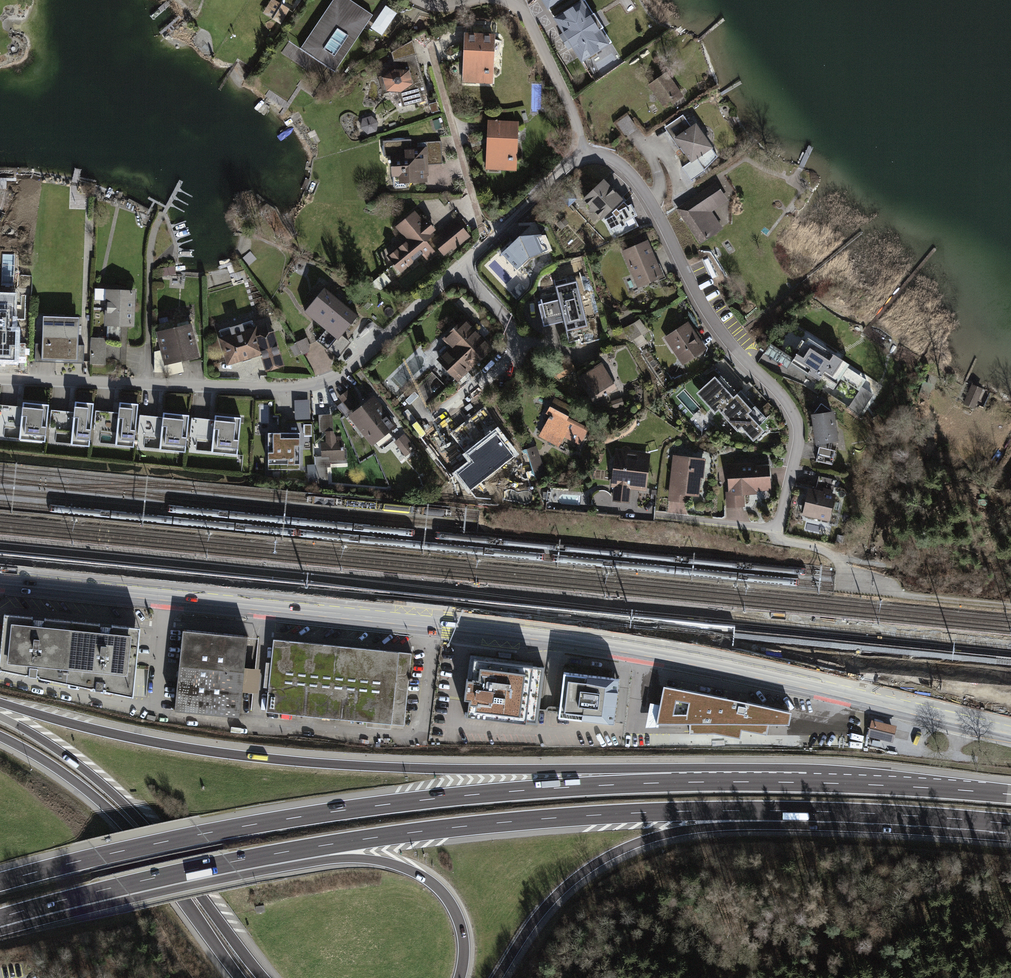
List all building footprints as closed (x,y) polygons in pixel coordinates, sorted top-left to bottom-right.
[(274,0),(271,0),(263,13),(281,24),(290,9),(274,0)] [(350,0),(334,0),(301,49),(335,72),(373,15),(350,0)] [(548,11),(565,0),(541,0),(548,11)] [(553,19),(581,64),(610,46),(581,1),(553,19)] [(397,14),(385,6),(371,28),(382,36),(397,14)] [(466,33),(464,33),(462,83),(493,85),(494,57),(496,57),(497,56),(498,56),(498,55),(502,42),(495,40),(495,35),(490,34),(491,25),(466,24),(466,33)] [(427,94),(413,41),(391,53),(395,69),(394,69),(382,78),(386,92),(399,93),(403,107),(424,101),(422,95),(427,94)] [(648,86),(663,107),(671,102),(673,104),(684,96),(667,72),(648,86)] [(437,102),(429,104),(431,113),(439,111),(437,102)] [(615,123),(625,138),(637,130),(627,115),(615,123)] [(683,115),(664,128),(679,149),(681,148),(691,163),(697,160),(704,171),(718,157),(712,150),(714,149),(696,123),(691,127),(683,115)] [(376,132),(379,122),(371,116),(362,119),(360,128),(368,135),(376,132)] [(442,130),(439,119),(433,121),(436,132),(442,130)] [(517,171),(519,121),(488,120),(486,170),(517,171)] [(411,139),(382,141),(383,157),(390,157),(391,178),(394,178),(394,188),(407,187),(406,184),(428,183),(428,176),(429,175),(428,165),(442,164),(441,141),(426,142),(426,143),(417,143),(417,147),(411,148),(411,139)] [(583,200),(603,220),(624,200),(604,179),(583,200)] [(676,209),(700,244),(723,229),(712,212),(729,201),(716,182),(676,209)] [(415,211),(396,227),(406,240),(387,256),(401,273),(422,255),(427,262),(437,254),(427,242),(435,235),(433,233),(436,231),(427,220),(424,222),(415,211)] [(470,237),(456,220),(430,240),(444,257),(470,237)] [(531,261),(555,249),(547,232),(519,235),(498,255),(515,275),(531,261)] [(648,240),(622,251),(638,289),(664,278),(648,240)] [(176,274),(174,267),(156,270),(157,277),(176,274)] [(391,282),(383,273),(369,285),(380,290),(391,282)] [(589,327),(577,281),(555,287),(559,300),(538,305),(544,327),(564,322),(567,333),(589,327)] [(359,316),(324,288),(304,313),(326,331),(317,342),(338,359),(352,343),(343,336),(359,316)] [(135,291),(105,290),(104,327),(107,327),(106,338),(91,338),(90,364),(105,365),(105,358),(120,361),(120,365),(126,365),(128,327),(134,327),(135,291)] [(25,317),(3,316),(2,323),(0,322),(0,354),(2,354),(2,362),(23,363),(25,317)] [(79,346),(79,318),(43,317),(43,345),(36,345),(35,362),(84,364),(84,346),(79,346)] [(450,347),(436,360),(458,383),(493,349),(464,319),(443,339),(450,347)] [(641,320),(625,329),(637,349),(644,345),(641,338),(648,333),(641,320)] [(221,338),(219,339),(227,366),(261,355),(266,372),(285,366),(274,332),(260,336),(257,326),(254,327),(253,321),(219,331),(221,338)] [(688,322),(664,338),(683,366),(707,350),(688,322)] [(181,363),(200,358),(192,324),(156,332),(160,351),(154,353),(154,373),(166,373),(167,376),(184,372),(181,363)] [(306,338),(296,343),(301,354),(302,355),(309,352),(310,345),(306,338)] [(866,377),(806,339),(791,361),(820,379),(823,374),(838,383),(842,377),(859,387),(849,403),(860,410),(872,390),(862,383),(866,377)] [(301,354),(296,343),(289,347),(294,357),(301,354)] [(554,371),(559,380),(576,370),(571,361),(554,371)] [(603,364),(578,379),(594,404),(618,390),(603,364)] [(715,377),(696,394),(715,415),(718,412),(737,433),(742,429),(753,442),(765,432),(759,426),(767,419),(755,406),(751,410),(721,377),(717,380),(715,377)] [(983,389),(972,383),(963,403),(974,408),(983,389)] [(348,417),(372,446),(397,427),(373,398),(361,408),(347,391),(339,398),(342,402),(337,407),(346,419),(348,417)] [(550,417),(539,437),(558,446),(564,435),(580,444),(588,428),(569,418),(574,407),(554,397),(545,414),(550,417)] [(74,407),(51,405),(48,440),(89,443),(93,401),(75,400),(74,407)] [(310,400),(294,401),(294,420),(310,420),(310,400)] [(1,401),(0,413),(0,436),(45,440),(48,403),(23,401),(23,403),(1,401)] [(119,408),(97,406),(94,441),(135,444),(138,402),(120,401),(119,408)] [(811,415),(816,445),(839,442),(834,412),(833,413),(821,404),(812,415),(811,415)] [(164,413),(142,411),(139,446),(186,449),(189,413),(164,411),(164,413)] [(216,417),(193,415),(190,449),(237,453),(240,416),(216,414),(216,417)] [(333,432),(332,415),(318,415),(319,433),(326,433),(326,432),(333,432)] [(326,443),(321,443),(322,457),(330,457),(330,461),(344,460),(343,442),(337,442),(333,432),(326,432),(326,433),(326,443)] [(268,433),(268,470),(300,470),(300,433),(268,433)] [(416,449),(404,434),(393,442),(405,457),(416,449)] [(537,446),(526,449),(535,477),(546,474),(537,446)] [(832,465),(835,451),(819,448),(816,462),(832,465)] [(526,449),(516,452),(520,466),(517,467),(522,482),(535,477),(526,449)] [(652,456),(617,453),(613,490),(617,491),(615,505),(631,506),(632,493),(649,494),(652,456)] [(706,462),(671,459),(669,474),(673,474),(670,507),(691,508),(692,500),(701,501),(703,482),(705,482),(705,478),(711,479),(712,465),(706,464),(706,462)] [(315,465),(307,465),(308,482),(316,481),(315,465)] [(727,495),(728,511),(746,511),(746,499),(758,499),(757,495),(771,495),(771,469),(758,470),(757,466),(729,466),(730,495),(727,495)] [(810,492),(803,519),(829,525),(836,498),(832,497),(836,482),(820,478),(816,493),(810,492)] [(134,700),(140,631),(4,617),(0,660),(0,673),(134,700)] [(247,638),(182,632),(174,713),(239,720),(242,694),(244,669),(247,638)] [(411,655),(274,641),(266,713),(404,726),(411,655)] [(543,670),(474,661),(471,684),(467,683),(464,702),(470,703),(468,719),(536,727),(543,670)] [(251,709),(266,710),(270,666),(263,666),(260,697),(252,696),(251,709)] [(260,671),(244,669),(242,694),(258,695),(260,671)] [(559,721),(615,727),(620,681),(563,675),(559,721)] [(687,706),(688,695),(663,694),(662,704),(687,706)]
